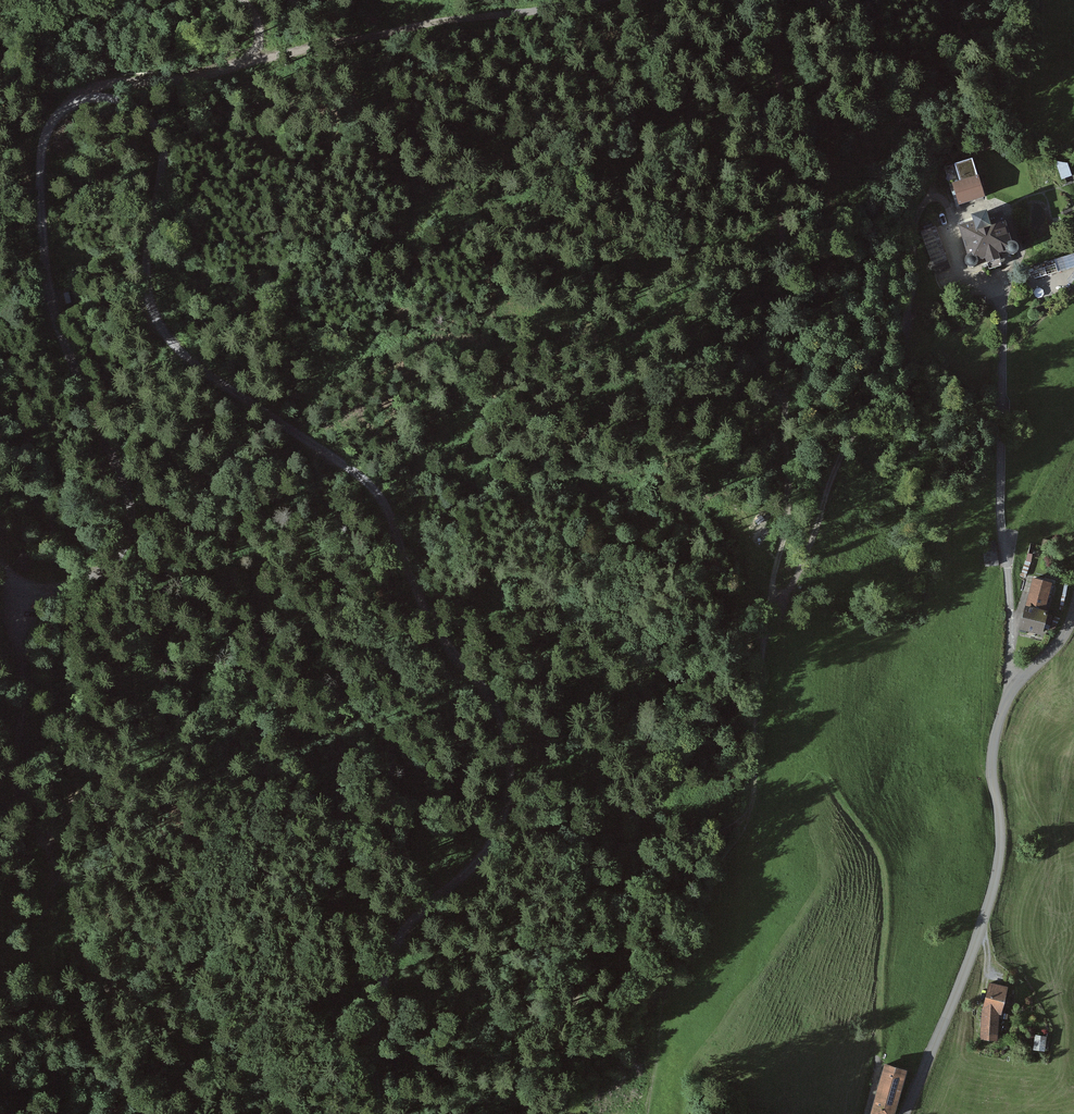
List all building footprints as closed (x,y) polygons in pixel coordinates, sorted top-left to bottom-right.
[(973,146),(978,156),(992,149),(987,139),(973,146)] [(955,209),(984,200),(972,161),(943,169),(955,209)] [(1055,163),(1063,182),(1073,180),(1068,166),(1055,163)] [(1012,244),(1004,213),(988,218),(988,216),(972,220),(972,223),(959,227),(968,257),(965,262),(967,268),(971,269),(977,268),(979,262),(986,260),(988,266),(1001,261),(999,256),(1006,254),(1011,257),(1016,256),(1019,253),(1018,246),(1012,244)] [(1033,272),(1073,257),(1073,242),(1029,259),(1033,272)] [(762,518),(755,522),(758,526),(764,522),(762,518)] [(1046,642),(1052,621),(1047,619),(1056,588),(1036,582),(1020,635),(1046,642)] [(981,1041),(997,1043),(1000,1017),(1003,1018),(1009,990),(989,985),(983,1009),(985,1010),(981,1041)] [(1032,1052),(1044,1054),(1046,1039),(1034,1038),(1032,1052)] [(904,1067),(881,1061),(867,1112),(873,1113),(890,1113),(904,1067)]
